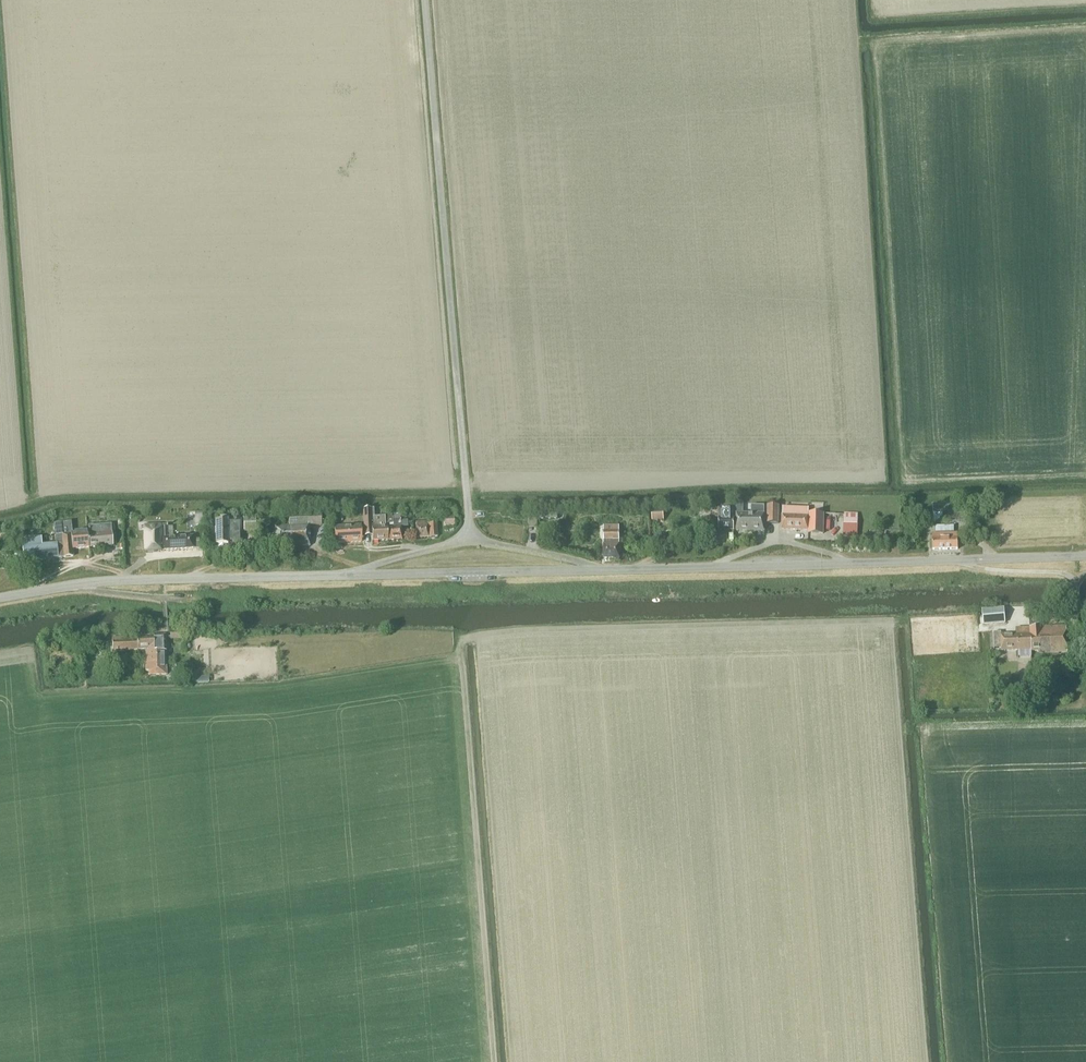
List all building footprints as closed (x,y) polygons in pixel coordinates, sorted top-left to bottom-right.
[(933,514),(947,513),(955,512),(955,511),(954,502),(932,504),(933,514)] [(914,507),(909,508),(910,513),(915,513),(919,513),(923,511),(922,506),(918,504),(914,507)] [(763,531),(763,515),(763,506),(751,506),(751,513),(736,513),(736,530),(763,531)] [(779,506),(767,506),(767,523),(779,523),(779,506)] [(733,530),(734,518),(733,518),(733,509),(718,508),(718,530),(733,530)] [(823,534),(823,514),(808,514),(808,509),(782,508),(782,516),(781,530),(808,531),(808,534),(823,534)] [(385,517),(374,518),(374,509),(362,510),(364,532),(371,531),(372,541),(388,540),(387,527),(385,527),(385,517)] [(664,520),(663,511),(651,511),(652,521),(664,520)] [(454,525),(453,518),(453,513),(447,513),(447,518),(444,518),(444,526),(454,525)] [(308,525),(321,525),(320,515),(288,517),(289,526),(274,527),(275,548),(309,546),(308,525)] [(255,532),(255,516),(243,516),(243,532),(255,532)] [(400,527),(407,527),(406,521),(400,522),(399,516),(387,517),(388,524),(387,524),(388,540),(401,539),(400,527)] [(241,544),(241,521),(229,521),(229,517),(220,517),(220,522),(215,522),(215,545),(227,544),(241,544)] [(843,532),(842,537),(857,537),(858,519),(843,518),(843,532)] [(270,519),(259,520),(259,528),(268,527),(270,525),(270,519)] [(416,538),(437,537),(436,524),(427,524),(427,522),(415,522),(416,538)] [(89,548),(88,535),(87,533),(71,534),(70,524),(60,525),(61,531),(55,532),(56,544),(41,545),(41,538),(33,538),(33,540),(21,541),(23,561),(73,557),(72,549),(89,548)] [(89,548),(112,546),(110,525),(88,527),(89,535),(88,535),(89,548)] [(200,539),(193,539),(193,536),(168,538),(167,525),(144,526),(145,552),(161,551),(161,550),(200,548),(200,539)] [(335,543),(361,542),(361,526),(334,527),(335,543)] [(604,559),(619,559),(618,526),(603,526),(604,541),(604,559)] [(932,550),(957,549),(957,534),(953,534),(953,526),(936,527),(936,535),(932,535),(932,550)] [(654,534),(655,548),(663,548),(661,533),(654,534)] [(878,545),(887,545),(887,535),(878,536),(878,545)] [(1005,623),(1004,608),(981,610),(983,625),(1005,623)] [(1037,653),(1067,652),(1066,626),(1041,627),(1029,628),(1031,650),(1031,651),(1037,651),(1037,653)] [(1031,650),(1029,628),(1015,628),(1016,634),(1001,635),(1001,632),(993,632),(994,648),(1001,648),(1001,651),(1031,650)] [(170,639),(181,639),(181,631),(170,631),(170,639)] [(149,663),(148,672),(148,675),(166,675),(165,651),(166,651),(165,635),(153,636),(154,652),(155,652),(156,663),(149,663)] [(149,663),(156,663),(155,652),(154,652),(153,636),(137,637),(138,650),(147,649),(147,651),(145,651),(145,672),(148,672),(149,663)] [(138,650),(137,637),(112,638),(112,653),(123,652),(123,651),(130,651),(130,650),(138,650)] [(115,667),(127,667),(127,657),(115,657),(115,667)] [(1049,673),(1067,672),(1066,658),(1048,659),(1049,673)] [(186,665),(175,665),(175,674),(187,673),(186,665)]
